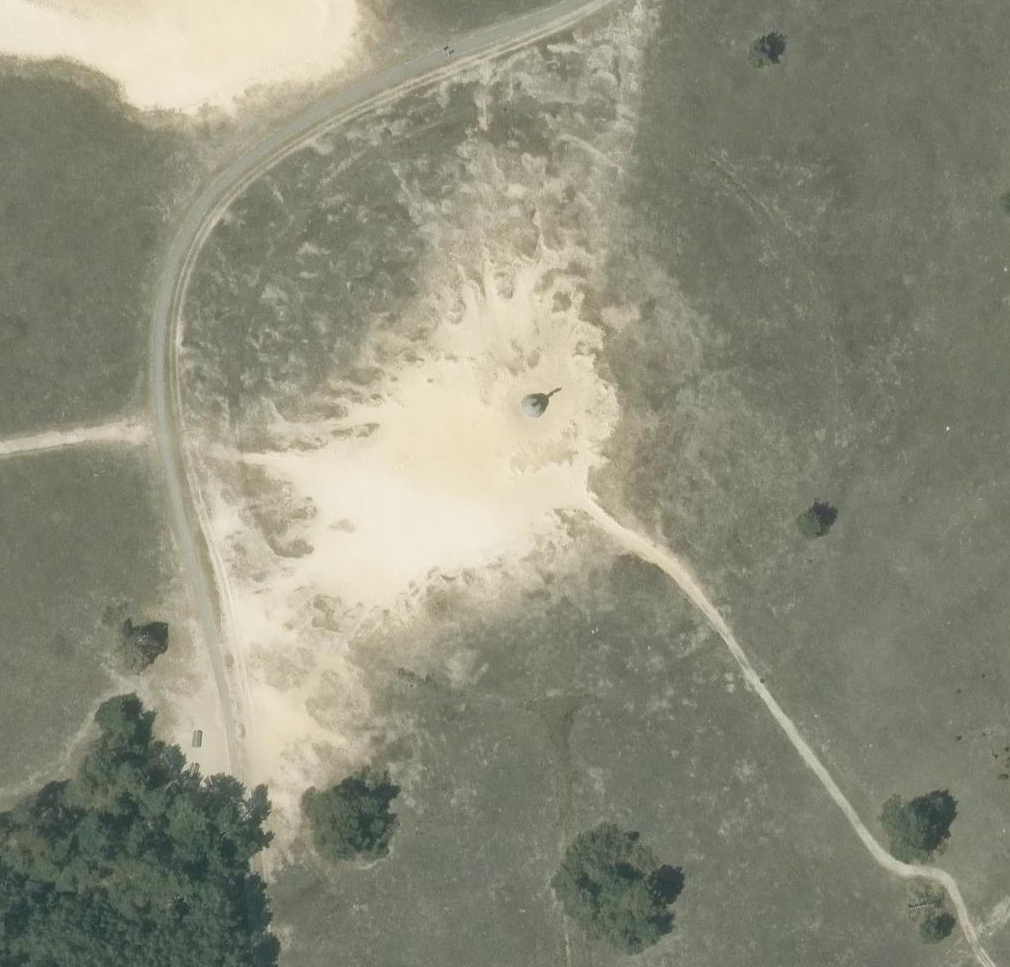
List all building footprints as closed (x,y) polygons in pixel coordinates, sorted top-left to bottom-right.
[(525,389),(520,405),(536,410),(541,394),(525,389)]
